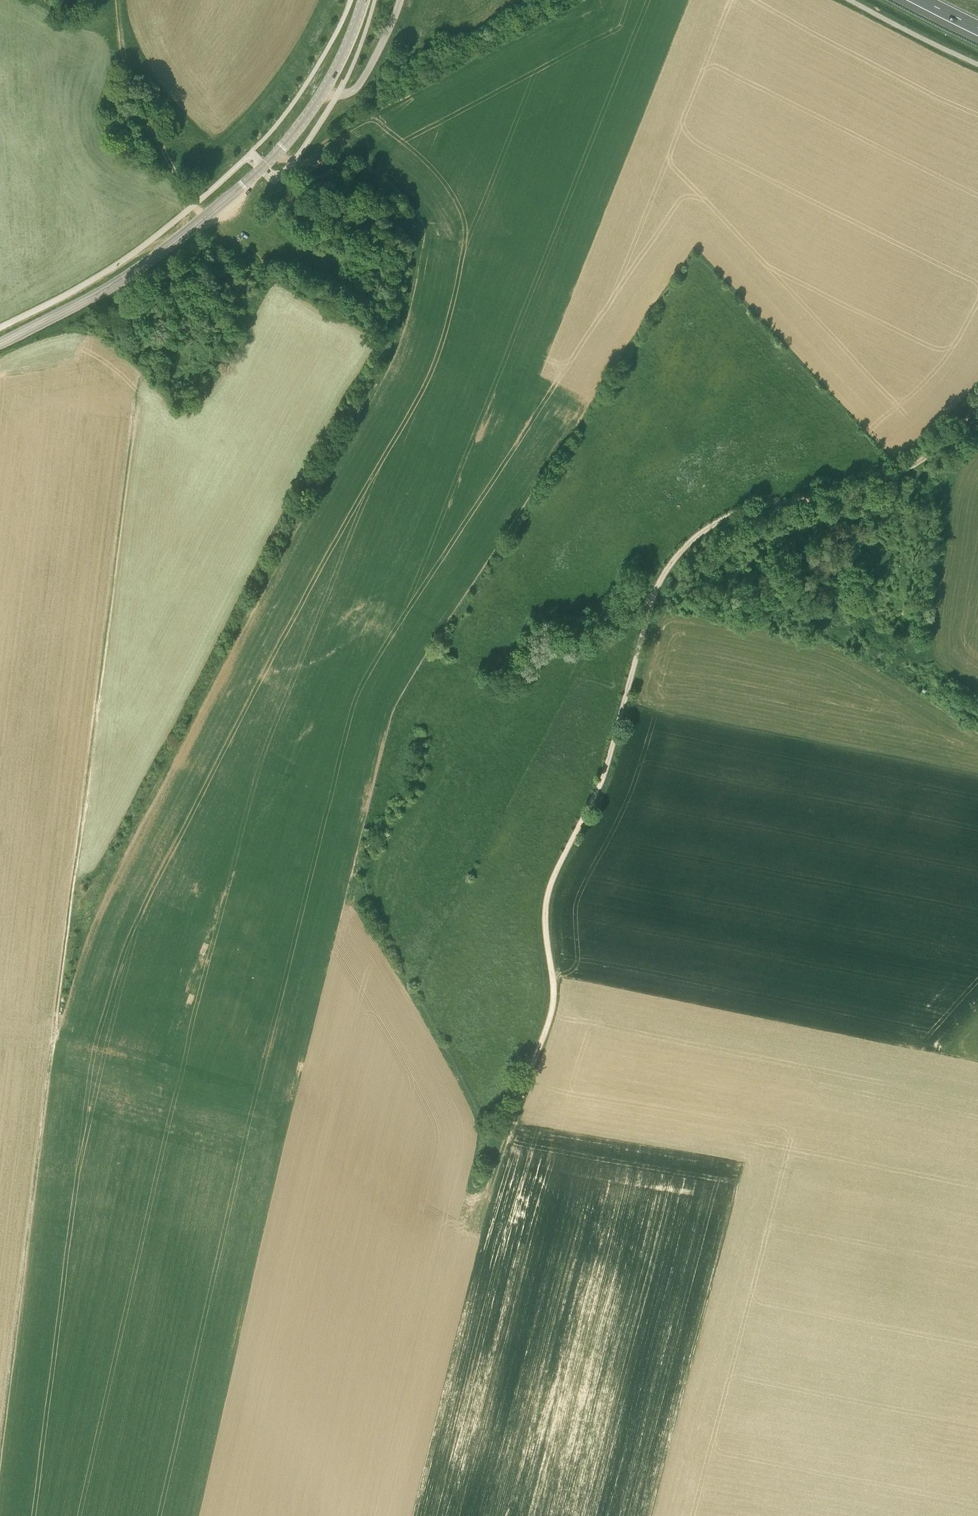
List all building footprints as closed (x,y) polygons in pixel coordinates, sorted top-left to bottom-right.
[(66,14),(71,5),(63,0),(44,0),(66,14)]
